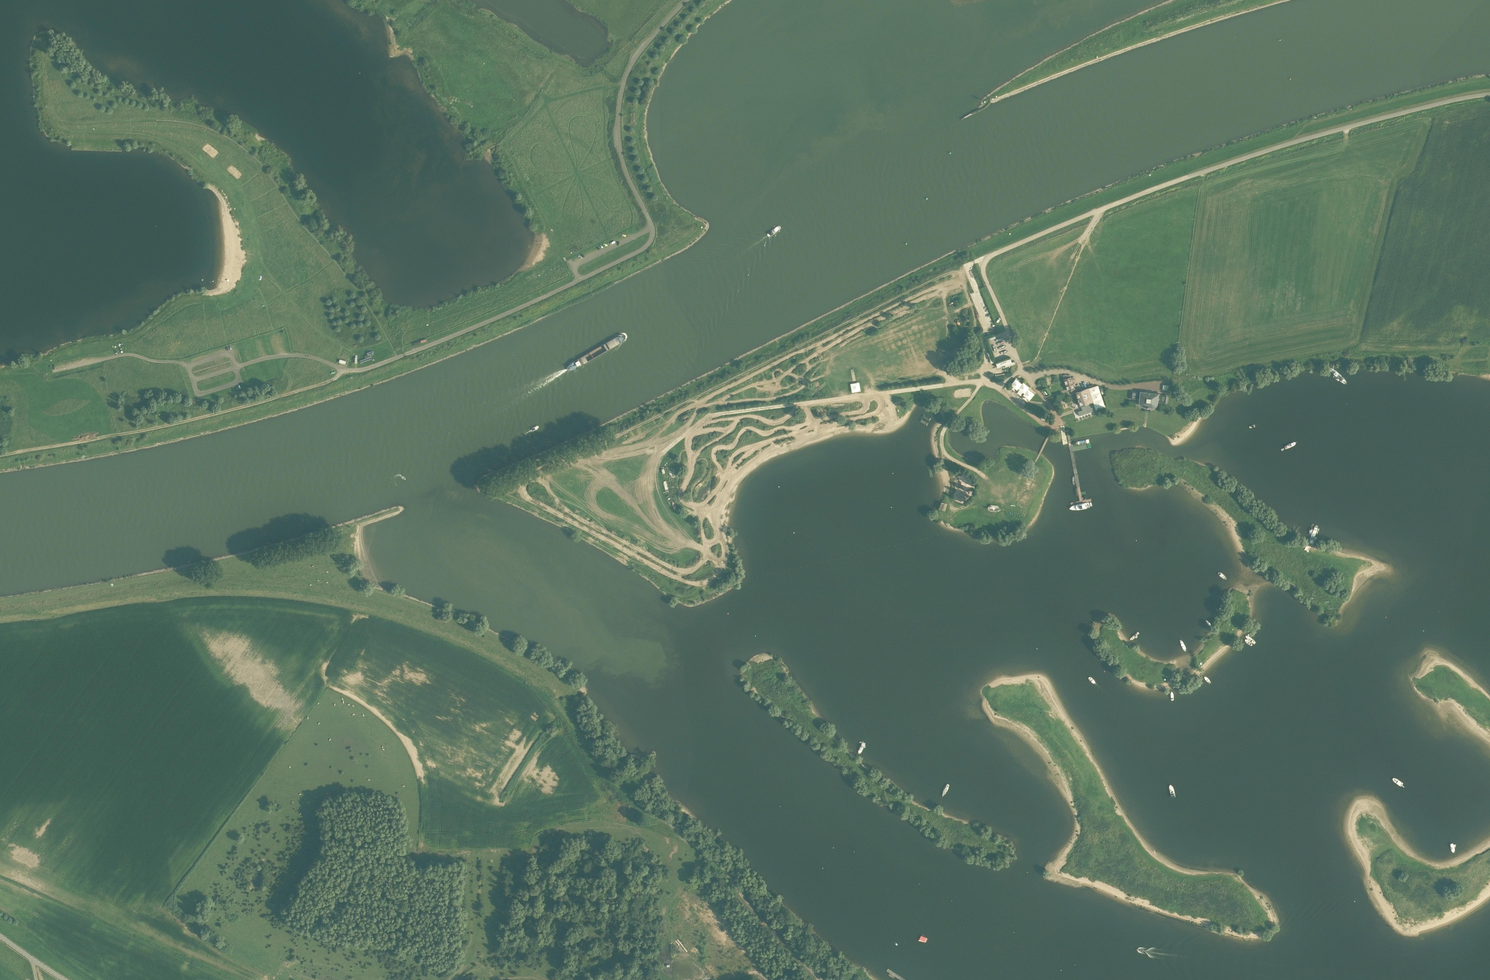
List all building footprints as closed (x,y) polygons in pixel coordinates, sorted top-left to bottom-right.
[(1012,362),(1011,358),(996,364),(997,368),(1005,365),(1006,367),(1015,363),(1015,361),(1012,362)] [(1070,377),(1064,379),(1068,391),(1074,388),(1072,380),(1070,377)] [(1028,389),(1029,387),(1023,382),(1022,384),(1016,379),(1011,385),(1017,390),(1018,388),(1024,393),(1023,395),(1029,400),(1034,394),(1028,389)] [(852,392),(861,390),(859,381),(850,383),(852,392)] [(1104,407),(1097,385),(1089,387),(1096,409),(1104,407)] [(1080,406),(1093,401),(1088,388),(1076,392),(1077,396),(1074,397),(1076,402),(1076,404),(1079,403),(1080,406)] [(1148,393),(1147,393),(1146,392),(1146,391),(1143,391),(1140,391),(1139,392),(1133,392),(1132,392),(1132,393),(1131,397),(1131,398),(1132,399),(1140,399),(1140,401),(1140,403),(1142,404),(1143,405),(1145,405),(1147,406),(1149,407),(1149,406),(1151,406),(1153,406),(1155,405),(1157,403),(1157,401),(1157,400),(1165,401),(1166,401),(1166,400),(1167,397),(1166,396),(1165,396),(1160,395),(1159,395),(1160,394),(1159,393),(1153,392),(1152,393),(1152,394),(1148,393)] [(688,413),(681,416),(686,428),(693,424),(688,413)] [(940,502),(938,509),(945,511),(947,504),(940,502)] [(988,511),(998,513),(1000,506),(990,504),(988,511)]
